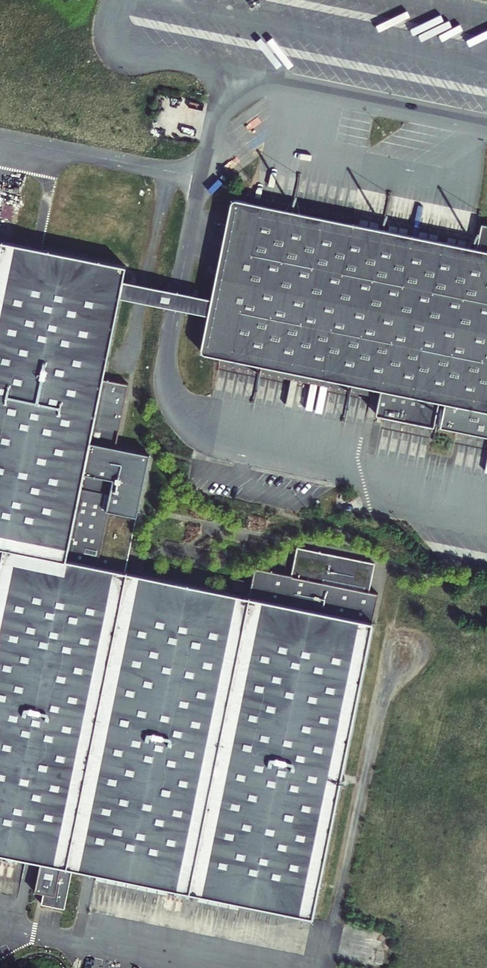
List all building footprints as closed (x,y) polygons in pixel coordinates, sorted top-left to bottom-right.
[(482,224),(477,249),(352,224),(253,204),(232,199),(211,299),(208,313),(200,354),(221,358),(373,389),(381,390),(376,416),(433,428),(438,402),(446,404),(440,429),(457,432),(486,438),(486,225),(482,224)] [(126,267),(11,244),(0,241),(0,855),(35,863),(40,864),(34,894),(44,896),(42,906),(63,910),(72,869),(85,872),(310,919),(378,593),(368,591),(374,565),(295,549),(289,578),(254,570),(248,599),(95,567),(107,509),(135,514),(147,455),(114,448),(127,385),(102,380),(120,295),(123,281),(126,267)] [(208,313),(211,299),(179,292),(123,281),(120,295),(176,307),(208,313)] [(134,561),(131,570),(143,573),(145,564),(134,561)] [(236,579),(236,593),(243,593),(244,580),(236,579)]
